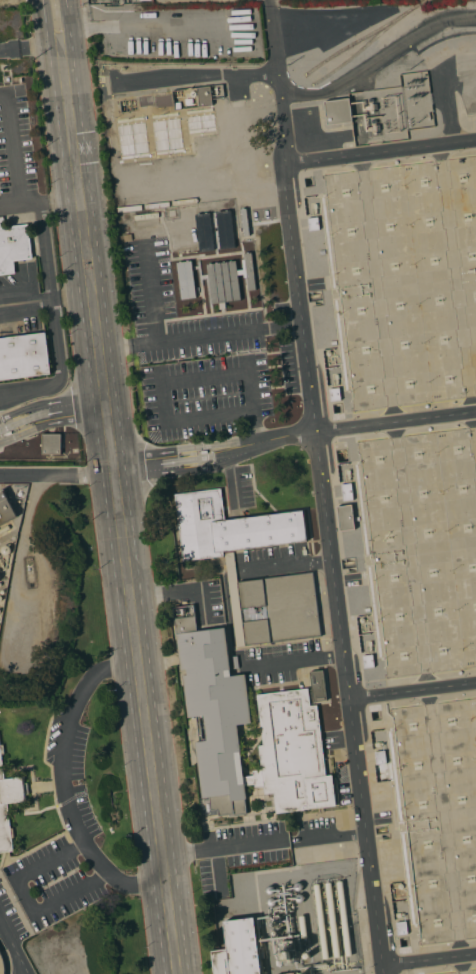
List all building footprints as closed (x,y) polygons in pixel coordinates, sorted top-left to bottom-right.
[(212,105),(199,106),(197,87),(210,86),(212,105)] [(349,97),(352,121),(327,124),(324,101),(349,97)] [(235,247),(220,248),(216,211),(230,210),(235,247)] [(214,249),(199,251),(195,214),(210,212),(214,249)] [(15,273),(0,275),(0,216),(3,216),(4,226),(28,223),(32,258),(14,260),(15,273)] [(308,218),(318,216),(319,229),(309,230),(308,218)] [(236,260),(237,270),(243,269),(242,259),(244,259),(244,253),(251,252),(256,289),(248,290),(247,277),(244,277),(243,274),(237,275),(241,300),(224,302),(225,308),(220,309),(219,302),(212,303),(206,264),(236,260)] [(196,296),(182,298),(176,261),(191,259),(196,296)] [(51,373),(0,379),(0,338),(46,332),(51,373)] [(329,388),(339,387),(341,400),(330,401),(329,388)] [(61,433),(61,453),(42,453),(42,433),(61,433)] [(353,499),(343,501),(341,484),(351,483),(353,499)] [(174,494),(221,488),(225,520),(303,510),(307,540),(223,551),(223,555),(183,560),(174,494)] [(17,516),(0,525),(0,491),(3,489),(17,516)] [(354,529),(340,531),(337,506),(351,504),(354,529)] [(237,581),(313,572),(321,636),(271,643),(271,642),(236,646),(224,553),(233,551),(237,581)] [(251,723),(237,724),(240,751),(243,777),(253,776),(253,771),(261,769),(258,746),(263,745),(257,694),(308,688),(310,706),(317,705),(326,776),(332,775),(336,805),(276,813),(274,792),(264,794),(264,786),(255,787),(254,782),(244,784),(246,798),(245,799),(246,813),(229,816),(229,815),(219,816),(218,809),(211,810),(209,797),(202,797),(195,742),(206,740),(203,715),(188,717),(183,675),(187,674),(186,669),(181,669),(174,618),(195,616),(197,631),(225,627),(231,676),(245,674),(251,723)] [(362,655),(372,654),(374,667),(364,668),(362,655)] [(327,700),(313,701),(309,671),(323,670),(327,700)] [(13,851),(0,852),(0,744),(3,744),(4,753),(1,754),(4,779),(23,776),(24,782),(27,782),(29,794),(26,794),(26,800),(7,803),(10,828),(13,827),(14,837),(12,837),(13,851)] [(375,751),(385,750),(386,763),(376,764),(375,751)] [(352,955),(346,956),(337,882),(343,881),(352,955)] [(341,956),(334,957),(325,883),(331,882),(341,956)] [(329,957),(323,958),(313,884),(320,884),(329,957)] [(255,917),(262,973),(214,973),(211,950),(227,948),(224,921),(255,917)] [(396,922),(406,921),(408,933),(397,934),(396,922)] [(293,940),(296,962),(281,964),(281,958),(284,958),(282,942),(293,940)]
